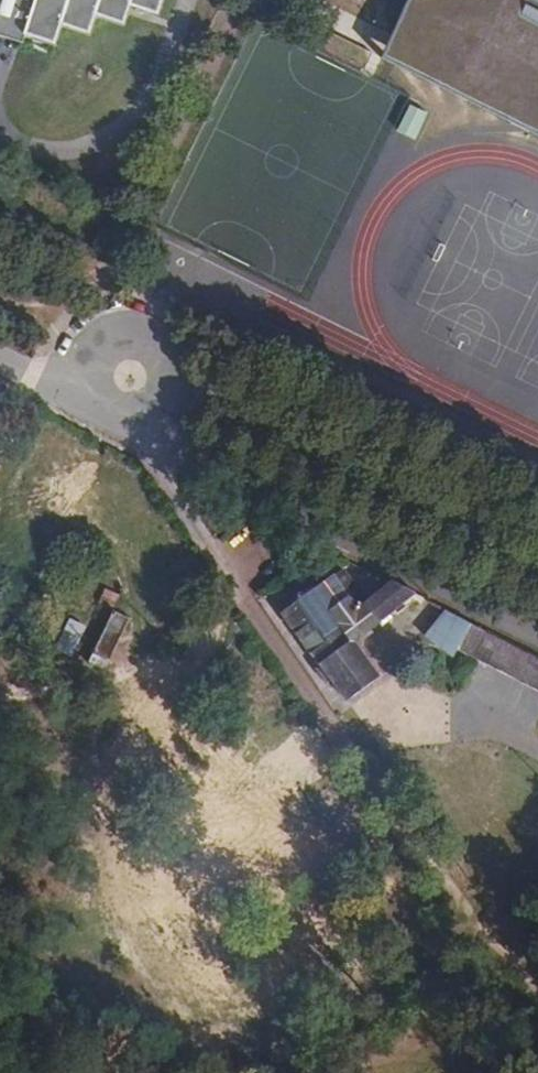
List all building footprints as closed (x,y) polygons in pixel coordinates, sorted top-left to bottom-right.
[(125,24),(131,6),(159,15),(164,0),(0,0),(0,35),(23,42),(26,35),(55,45),(62,25),(90,34),(96,15),(125,24)] [(394,32),(382,59),(537,137),(537,107),(405,40),(424,0),(409,0),(394,32)] [(405,40),(537,107),(537,0),(424,0),(405,40)] [(415,592),(386,577),(360,598),(333,567),(313,583),(292,599),(287,593),(270,607),(312,662),(308,666),(320,683),(325,679),(339,699),(372,675),(350,644),(354,641),(352,639),(365,630),(363,627),(386,607),(391,611),(415,592)] [(292,599),(313,583),(308,578),(287,593),(292,599)] [(80,664),(97,672),(122,619),(105,611),(99,622),(86,651),(80,664)] [(86,651),(99,622),(90,618),(76,646),(86,651)] [(465,618),(450,646),(537,689),(537,654),(465,618)] [(69,649),(79,630),(62,621),(52,641),(69,649)] [(65,658),(69,649),(52,641),(48,650),(65,658)] [(261,805),(275,774),(213,747),(190,800),(236,820),(245,798),(261,805)] [(270,847),(256,840),(249,855),(263,862),(270,847)]
